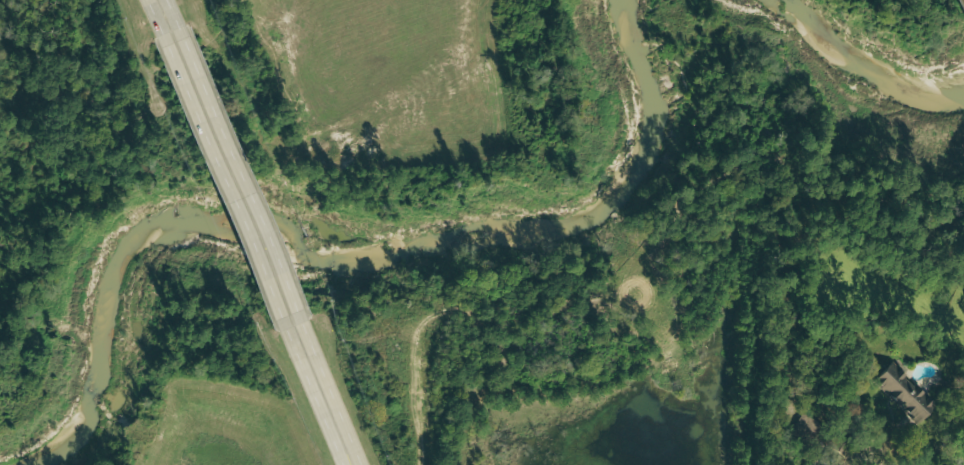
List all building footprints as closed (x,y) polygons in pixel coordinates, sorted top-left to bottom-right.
[(934,406),(891,362),(874,379),(917,423),(934,406)]
